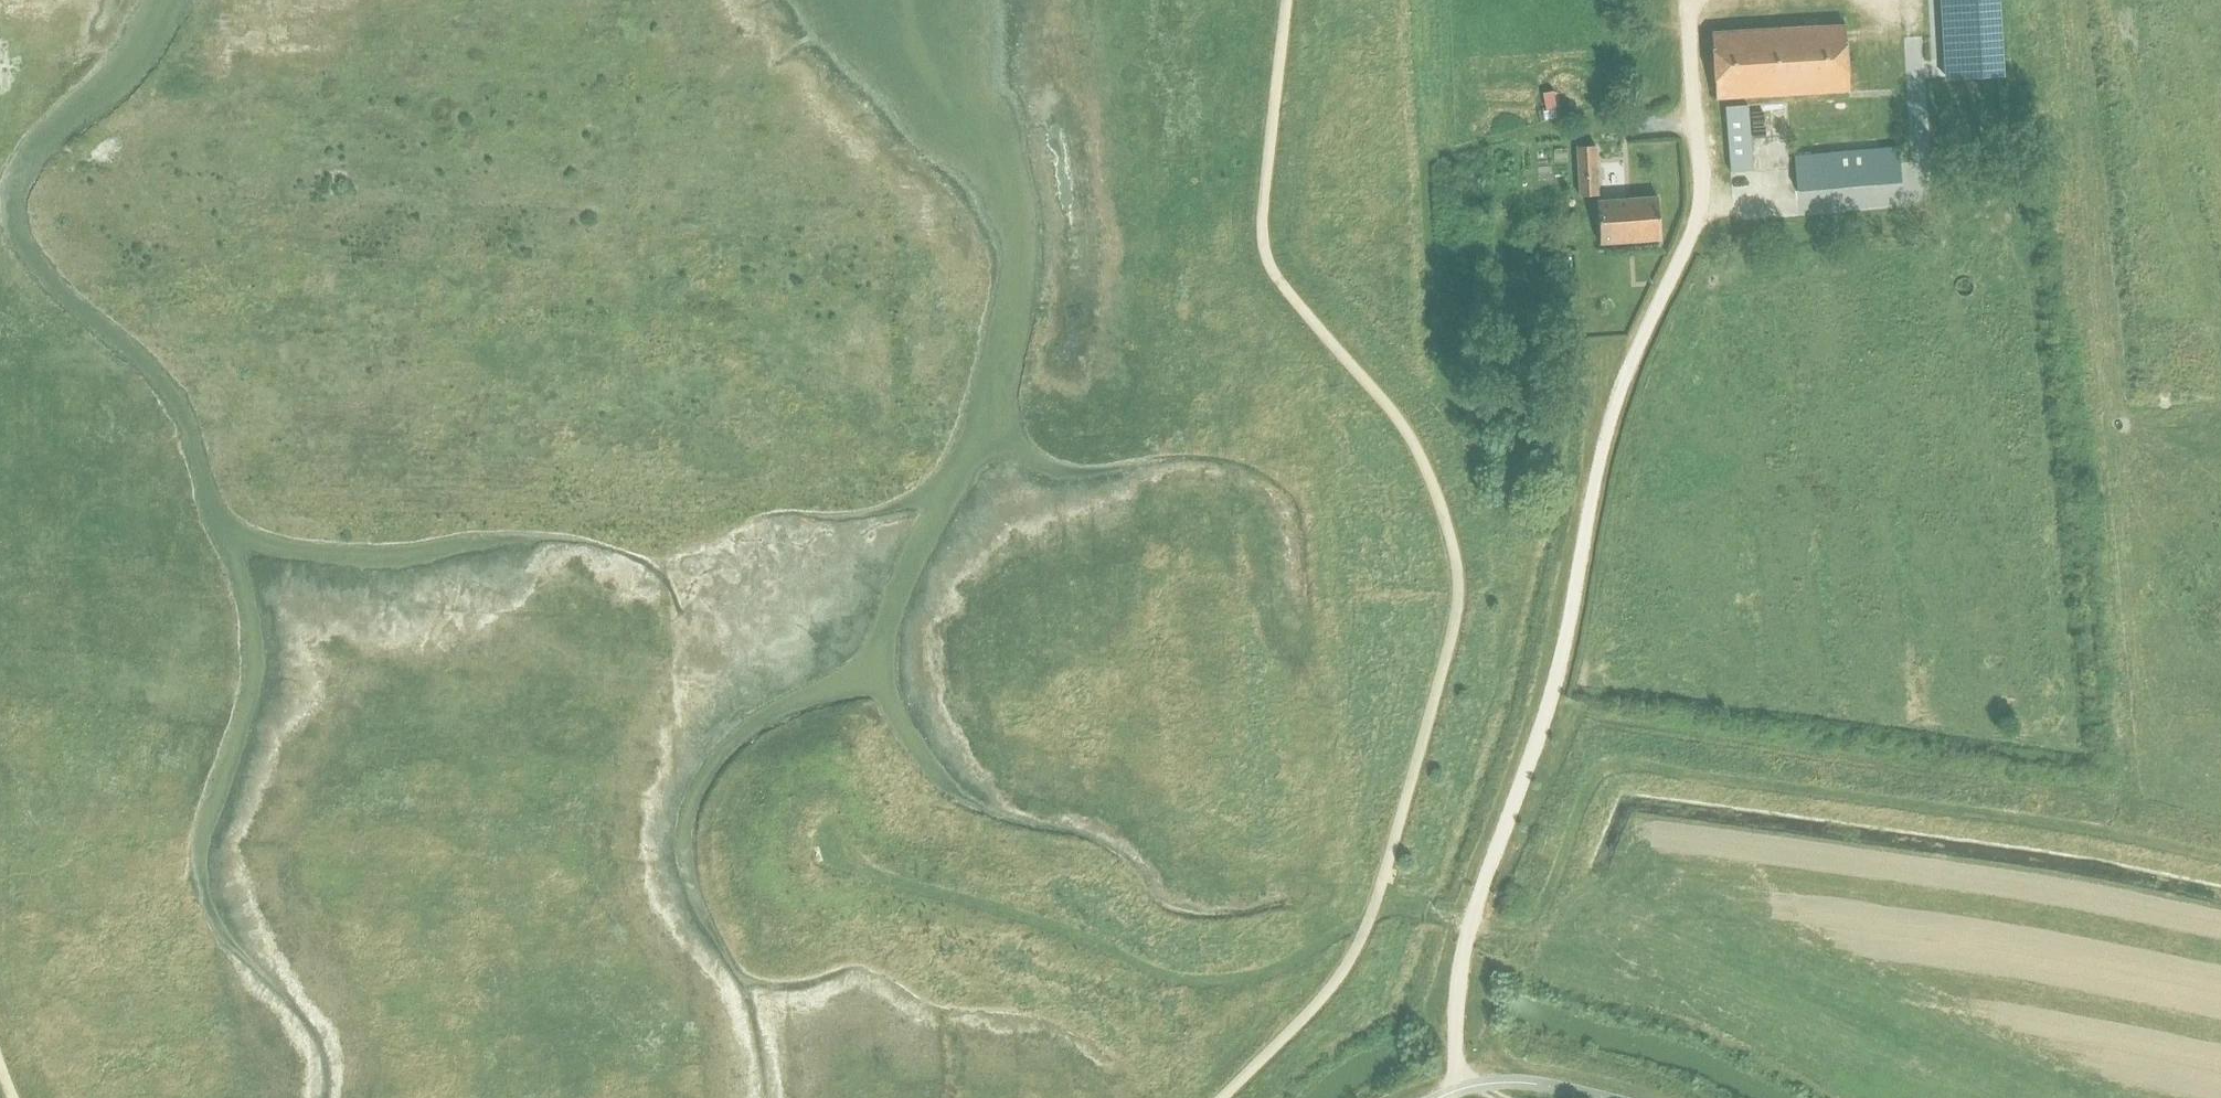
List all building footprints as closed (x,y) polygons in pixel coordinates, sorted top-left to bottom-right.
[(1941,82),(1998,79),(1994,0),(1936,0),(1941,82)] [(1712,101),(1846,92),(1842,26),(1708,34),(1712,101)] [(1746,105),(1723,106),(1729,172),(1752,170),(1746,105)] [(1579,197),(1595,196),(1591,145),(1586,145),(1586,148),(1575,149),(1579,197)] [(1795,193),(1899,184),(1896,150),(1793,158),(1795,193)] [(1619,201),(1595,202),(1598,245),(1659,241),(1656,198),(1631,200),(1619,201)]
